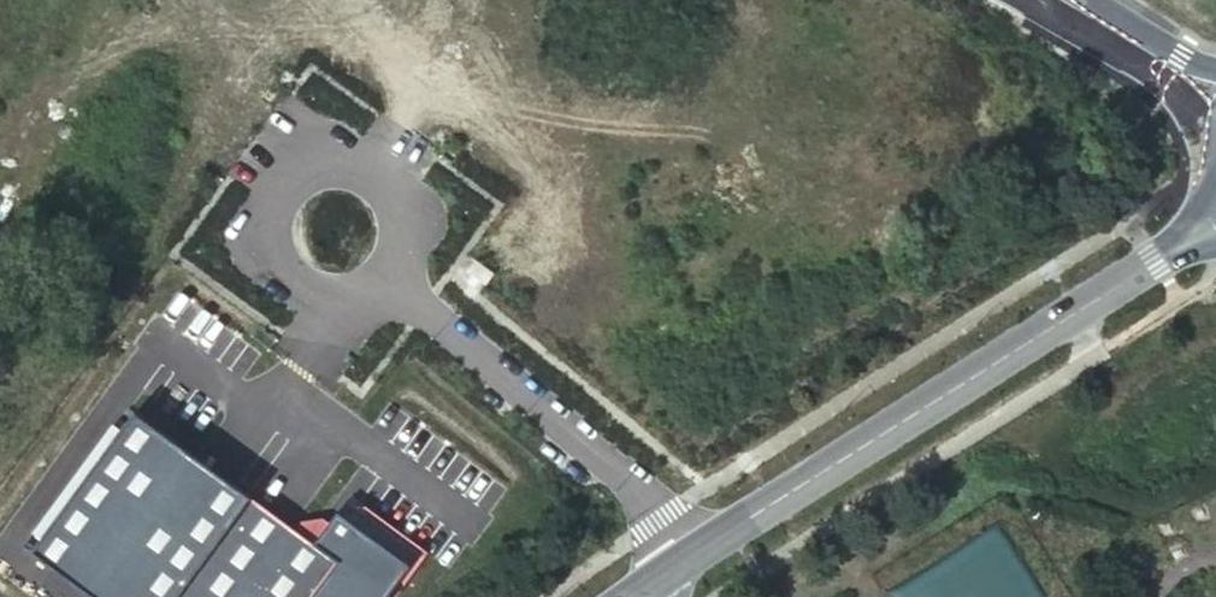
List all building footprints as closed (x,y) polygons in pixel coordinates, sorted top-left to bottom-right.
[(487,286),(495,275),(477,261),(469,272),(487,286)] [(34,558),(88,596),(396,596),(427,553),(363,507),(358,504),(348,506),(335,523),(320,545),(301,531),(136,414),(34,558)] [(363,507),(427,553),(396,596),(403,596),(436,551),(370,505),(363,507)] [(329,519),(307,523),(301,531),(320,545),(335,523),(329,519)]
